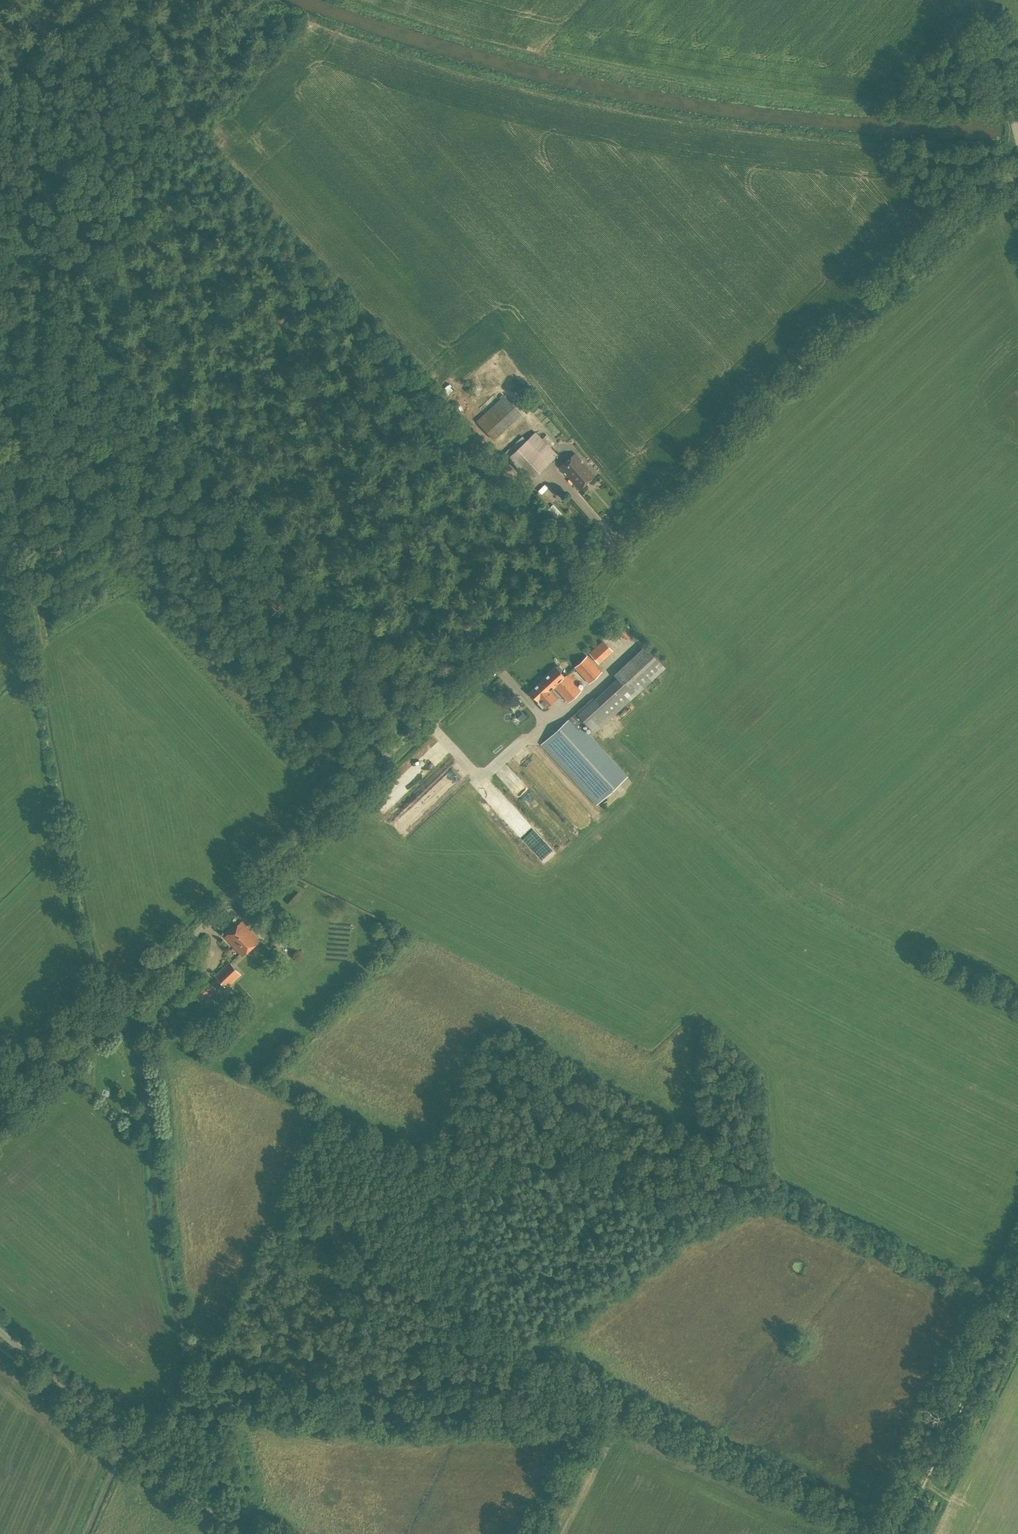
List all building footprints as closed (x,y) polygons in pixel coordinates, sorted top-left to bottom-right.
[(494,440),(522,414),(504,395),(477,421),(494,440)] [(558,455),(536,431),(525,441),(521,437),(506,452),(509,456),(508,457),(530,481),(558,455)] [(567,460),(587,483),(595,476),(575,453),(567,460)] [(579,489),(587,483),(567,460),(559,467),(579,489)] [(625,630),(621,634),(626,640),(630,636),(625,630)] [(602,640),(589,652),(598,662),(611,649),(602,640)] [(595,732),(665,668),(650,651),(644,645),(613,675),(618,680),(596,700),(593,697),(572,716),(542,744),(596,804),(627,776),(583,728),(587,724),(595,732)] [(589,683),(601,672),(587,656),(574,667),(589,683)] [(561,668),(559,666),(557,666),(555,667),(555,666),(543,677),(544,678),(529,691),(538,702),(539,701),(546,709),(557,698),(550,690),(554,687),(568,703),(581,691),(577,686),(580,683),(571,673),(568,676),(567,674),(564,676),(560,672),(561,671),(561,668)] [(520,718),(527,726),(534,720),(527,712),(520,718)] [(511,781),(513,782),(511,784),(526,800),(533,794),(516,776),(511,781)] [(434,789),(413,808),(424,819),(442,802),(436,796),(439,794),(434,789)] [(251,914),(255,909),(250,904),(246,910),(251,914)] [(242,956),(259,940),(241,921),(224,937),(242,956)] [(226,988),(241,974),(229,961),(214,975),(226,988)] [(201,1003),(216,989),(206,978),(191,992),(201,1003)]
